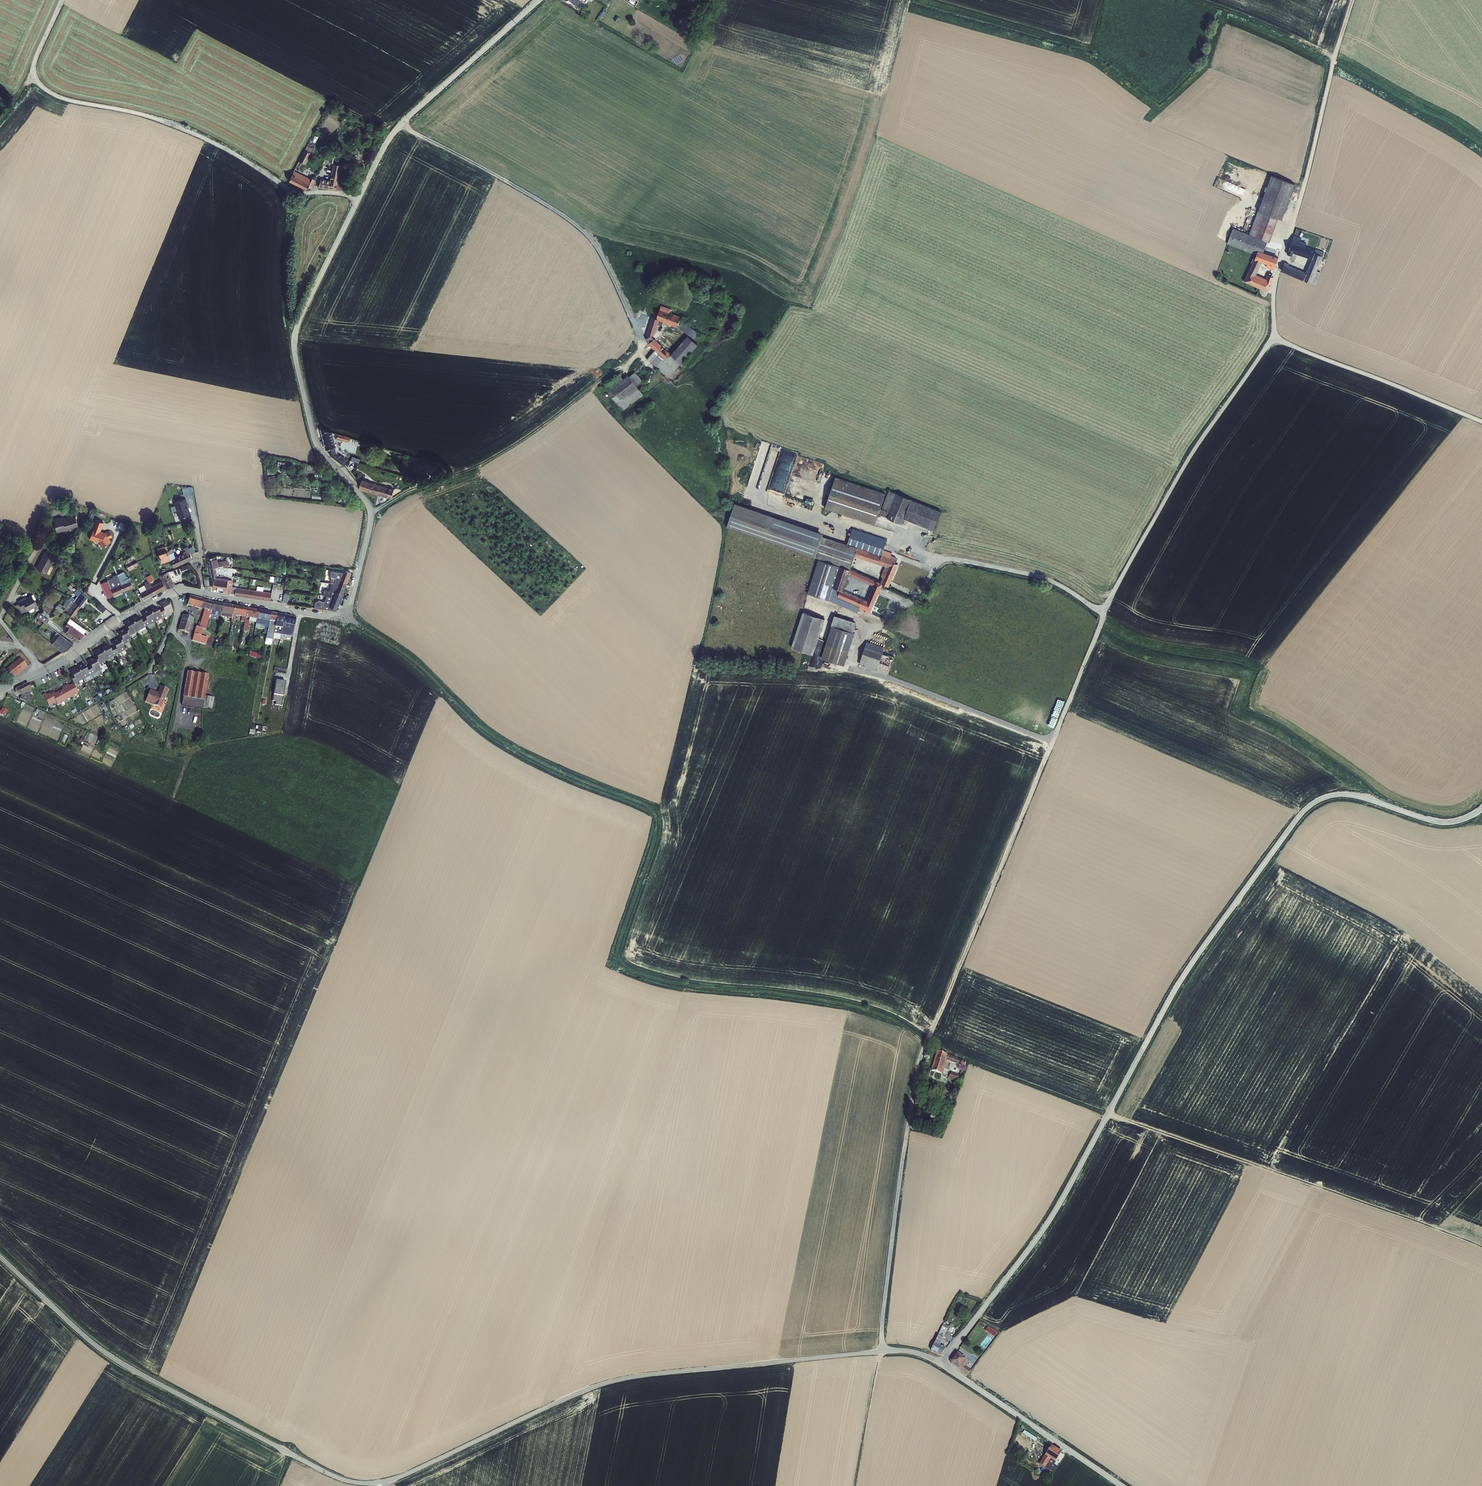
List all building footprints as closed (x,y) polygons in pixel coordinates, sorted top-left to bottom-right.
[(301,162),(306,164),(310,152),(306,150),(301,162)] [(332,163),(330,179),(319,178),(318,187),(338,189),(341,164),(332,163)] [(288,181),(306,188),(307,186),(312,188),(316,179),(310,177),(293,170),(288,181)] [(1283,219),(1294,182),(1269,175),(1251,233),(1232,227),(1227,245),(1254,253),(1256,249),(1264,252),(1267,241),(1270,242),(1278,218),(1283,219)] [(1218,176),(1214,186),(1231,193),(1235,183),(1218,176)] [(1281,272),(1317,284),(1321,272),(1318,271),(1324,251),(1306,245),(1307,243),(1301,241),(1302,237),(1293,234),(1287,253),(1292,255),(1293,252),(1311,258),(1306,271),(1284,263),(1281,272)] [(1274,269),(1278,257),(1257,250),(1255,256),(1253,255),(1244,283),(1269,291),(1274,276),(1268,274),(1266,277),(1257,274),(1262,262),(1267,263),(1266,266),(1274,269)] [(653,337),(660,320),(677,327),(681,316),(671,312),(672,308),(661,304),(656,318),(653,317),(644,339),(651,341),(652,337),(653,337)] [(695,338),(699,332),(682,321),(678,327),(695,338)] [(688,335),(672,353),(654,338),(649,344),(655,349),(647,358),(669,377),(698,344),(688,335)] [(605,388),(624,410),(644,394),(637,386),(644,381),(635,370),(623,380),(620,376),(605,388)] [(352,460),(360,462),(363,453),(364,453),(366,447),(360,445),(357,455),(354,454),(352,460)] [(834,476),(824,508),(875,523),(878,515),(902,522),(903,519),(934,529),(940,507),(888,492),(888,493),(834,476)] [(184,493),(194,491),(193,485),(183,487),(184,493)] [(189,504),(188,498),(176,500),(177,504),(176,505),(176,508),(178,509),(179,516),(190,514),(189,508),(188,507),(187,505),(189,504)] [(76,514),(55,519),(58,532),(75,528),(75,526),(79,526),(76,514)] [(112,537),(109,530),(104,533),(101,532),(101,531),(99,531),(103,522),(95,519),(94,523),(93,522),(91,529),(92,529),(89,538),(92,540),(94,539),(98,541),(100,546),(110,542),(108,539),(112,537)] [(167,546),(170,554),(175,552),(172,543),(167,545),(167,546)] [(159,549),(163,561),(172,559),(171,555),(170,554),(167,546),(159,549)] [(45,550),(36,568),(46,573),(55,555),(45,550)] [(172,559),(175,565),(193,558),(190,552),(177,558),(176,554),(171,555),(172,559)] [(218,556),(210,557),(214,576),(229,574),(230,562),(219,561),(218,556)] [(182,568),(184,573),(191,571),(189,565),(182,568)] [(343,581),(349,584),(353,574),(344,570),(343,573),(330,571),(330,578),(331,578),(331,582),(342,583),(343,581)] [(161,575),(168,588),(176,584),(170,571),(161,575)] [(121,585),(124,592),(134,587),(130,578),(129,579),(128,577),(127,578),(125,572),(118,575),(122,585),(121,585)] [(110,597),(124,592),(121,585),(122,585),(118,575),(115,577),(117,583),(115,584),(113,579),(109,580),(111,585),(105,588),(108,597),(110,596),(110,597)] [(227,579),(216,578),(215,587),(228,589),(227,591),(233,592),(236,580),(228,578),(227,579)] [(141,593),(145,599),(156,594),(153,587),(149,580),(143,583),(145,586),(140,588),(142,592),(141,593)] [(153,587),(156,594),(167,588),(163,581),(153,587)] [(342,583),(341,585),(331,584),(330,592),(323,589),(322,593),(328,596),(329,595),(333,597),(336,597),(339,591),(345,594),(349,584),(343,581),(342,583)] [(274,593),(239,587),(238,594),(273,600),(274,593)] [(333,605),(332,606),(339,609),(345,594),(339,591),(337,597),(336,597),(334,597),(331,596),(328,604),(333,605)] [(71,597),(69,600),(71,601),(73,602),(80,608),(88,597),(85,594),(84,595),(81,593),(75,600),(71,597)] [(25,597),(18,602),(22,609),(26,606),(29,610),(37,605),(32,596),(27,599),(25,597)] [(211,603),(189,599),(187,608),(205,611),(198,637),(197,637),(194,650),(200,652),(210,616),(211,611),(209,611),(211,603)] [(80,608),(73,602),(67,611),(74,616),(80,608)] [(163,612),(161,613),(164,619),(173,615),(167,603),(160,607),(163,612)] [(224,606),(211,603),(209,611),(211,611),(210,616),(217,617),(218,613),(223,614),(224,606)] [(235,608),(224,606),(223,614),(222,615),(222,617),(233,619),(234,616),(235,608)] [(247,610),(235,608),(234,616),(246,618),(247,610)] [(156,609),(149,613),(155,624),(164,619),(161,613),(159,614),(156,609)] [(259,612),(247,610),(246,618),(258,620),(259,612)] [(801,611),(791,647),(814,654),(824,618),(801,611)] [(44,621),(47,622),(49,619),(40,612),(37,616),(40,618),(44,621)] [(270,615),(259,612),(258,620),(257,625),(268,627),(270,615)] [(145,621),(142,622),(146,629),(155,624),(149,613),(143,616),(145,621)] [(278,616),(270,615),(268,627),(266,641),(272,642),(273,640),(275,624),(276,624),(278,616)] [(845,664),(856,621),(833,615),(821,658),(845,664)] [(284,617),(278,616),(276,624),(275,624),(273,640),(280,641),(281,635),(282,629),(284,617)] [(296,619),(284,617),(282,629),(285,630),(287,632),(291,633),(290,638),(292,638),(296,619)] [(67,633),(77,641),(85,634),(83,632),(87,629),(72,618),(66,627),(69,629),(67,633)] [(138,619),(132,622),(137,633),(146,629),(142,622),(140,623),(138,619)] [(194,621),(184,619),(181,635),(191,637),(194,621)] [(127,630),(125,632),(128,638),(137,633),(132,622),(125,626),(127,630)] [(120,640),(118,641),(121,647),(131,643),(128,638),(125,632),(118,635),(120,640)] [(54,643),(64,651),(73,643),(61,633),(54,643)] [(113,649),(111,650),(115,657),(124,652),(121,647),(118,641),(111,645),(113,649)] [(866,641),(859,664),(877,669),(884,646),(866,641)] [(106,647),(100,651),(106,662),(115,657),(111,650),(108,652),(106,647)] [(95,659),(93,660),(96,666),(106,662),(100,651),(93,654),(95,659)] [(262,659),(263,655),(250,651),(249,655),(262,659)] [(0,665),(0,672),(11,678),(14,674),(15,676),(29,666),(23,660),(19,663),(15,658),(3,667),(0,665)] [(88,668),(86,669),(90,676),(99,671),(96,666),(93,660),(86,664),(88,668)] [(81,666),(75,670),(80,681),(90,676),(86,669),(83,671),(81,666)] [(68,679),(71,685),(80,681),(75,670),(68,673),(70,678),(68,679)] [(208,677),(187,673),(183,697),(203,701),(208,677)] [(276,682),(271,709),(274,710),(275,706),(281,707),(285,683),(276,682)] [(27,684),(15,690),(15,693),(20,695),(19,699),(26,701),(31,690),(27,684)] [(66,685),(63,687),(68,698),(76,695),(71,685),(67,687),(66,685)] [(61,691),(56,693),(61,702),(68,698),(63,687),(59,688),(61,691)] [(160,697),(153,694),(148,705),(163,711),(170,694),(163,691),(160,697)] [(51,692),(48,694),(52,703),(53,705),(61,702),(56,693),(52,695),(51,692)] [(42,694),(39,695),(45,707),(52,703),(48,694),(43,696),(42,694)] [(943,1073),(948,1056),(937,1052),(931,1070),(943,1073)] [(961,1065),(963,1060),(948,1055),(946,1060),(961,1065)] [(948,1078),(956,1081),(959,1075),(951,1072),(948,1078)] [(943,1322),(930,1351),(941,1355),(944,1347),(940,1346),(949,1325),(943,1322)] [(987,1336),(981,1344),(986,1348),(993,1340),(987,1336)] [(971,1369),(966,1366),(969,1360),(955,1352),(949,1362),(968,1374),(971,1369)] [(1047,1456),(1042,1466),(1055,1472),(1064,1453),(1049,1445),(1044,1455),(1047,1456)]
